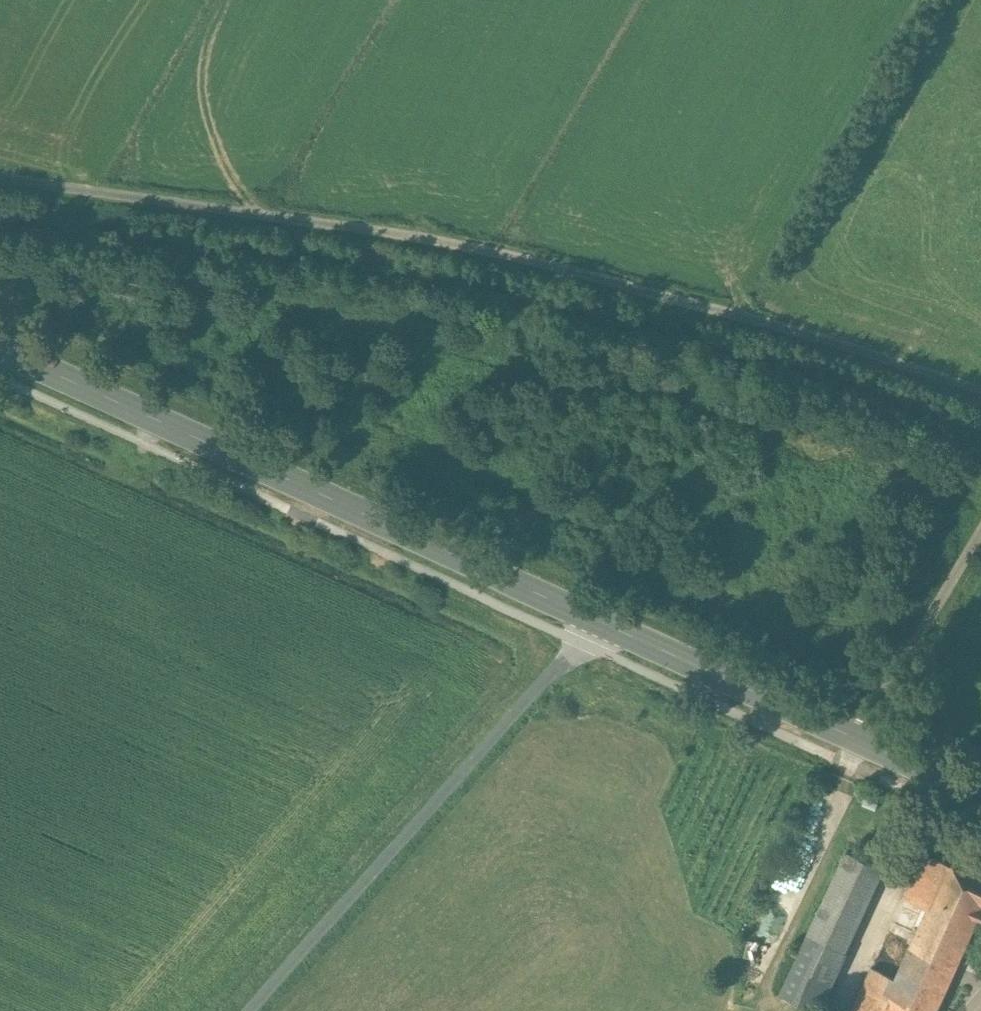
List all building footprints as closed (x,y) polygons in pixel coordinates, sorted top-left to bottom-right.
[(847,851),(782,991),(818,1008),(883,868),(847,851)] [(896,978),(872,967),(851,1010),(936,1010),(979,917),(980,918),(980,878),(925,853),(905,896),(928,907),(896,978)]
